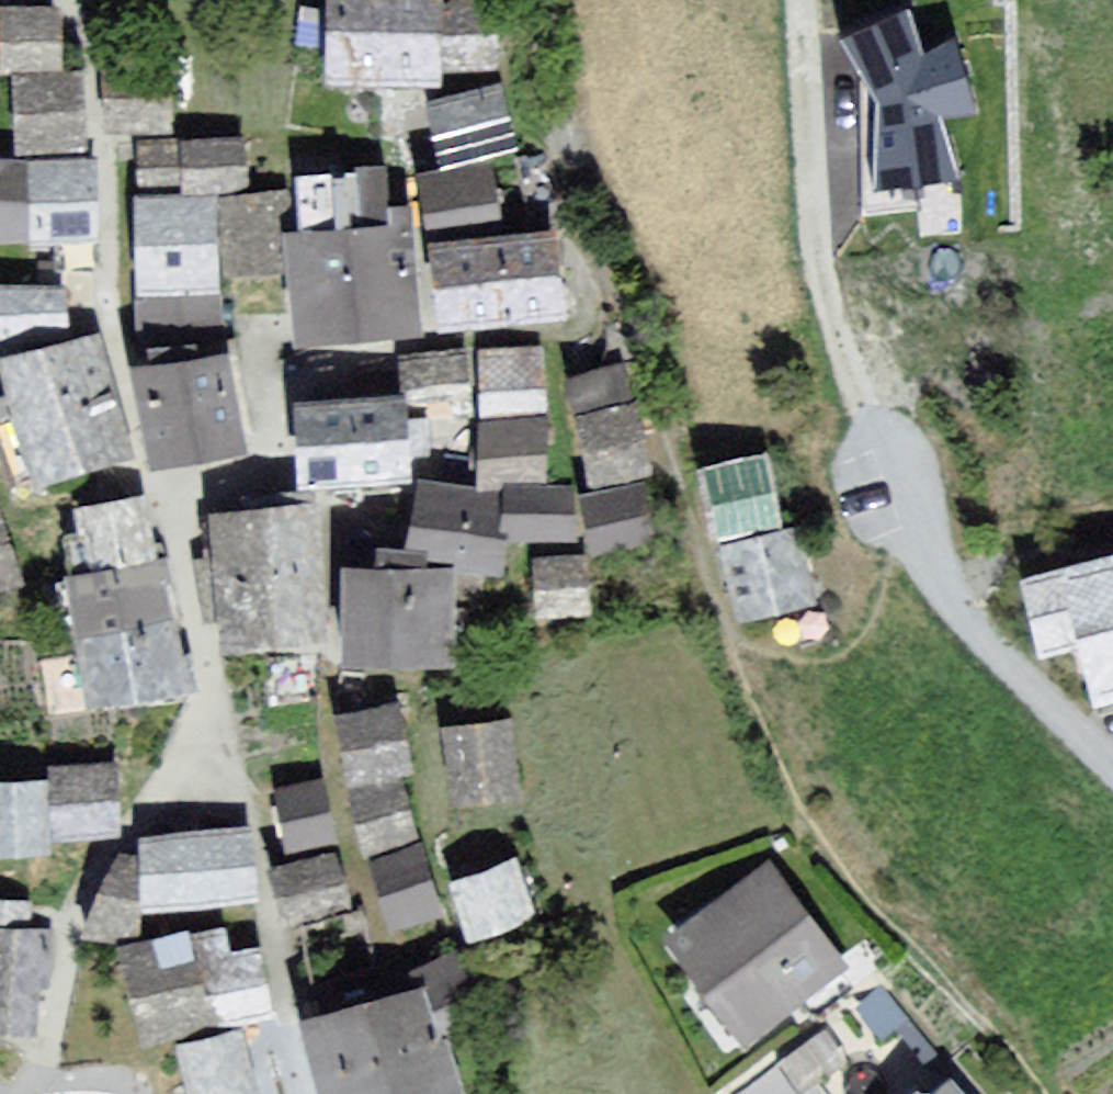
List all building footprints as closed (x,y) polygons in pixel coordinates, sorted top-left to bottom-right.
[(342,76),(444,80),(447,0),(345,0),(342,76)] [(70,14),(11,10),(8,73),(66,76),(70,14)] [(919,62),(906,18),(846,41),(880,101),(877,187),(954,175),(937,118),(971,112),(953,46),(919,62)] [(175,72),(113,73),(113,133),(176,133),(175,72)] [(66,76),(26,78),(26,146),(88,146),(89,78),(66,76)] [(509,87),(440,103),(455,169),(524,153),(509,87)] [(252,145),(145,147),(146,194),(253,193),(252,145)] [(291,198),(228,202),(234,278),(291,274),(296,348),(435,338),(422,148),(288,157),(291,198)] [(0,166),(0,248),(102,250),(103,167),(0,166)] [(502,172),(426,182),(433,233),(509,223),(502,172)] [(565,225),(437,236),(445,331),(573,320),(565,225)] [(70,278),(0,280),(0,284),(1,330),(72,328),(70,278)] [(101,340),(8,366),(43,492),(136,466),(101,340)] [(140,368),(155,463),(253,447),(238,352),(140,368)] [(559,355),(488,356),(490,425),(561,424),(559,355)] [(477,361),(413,364),(418,465),(482,462),(477,361)] [(637,371),(577,386),(603,491),(663,476),(637,371)] [(410,400),(304,404),(307,482),(413,478),(410,400)] [(558,435),(488,434),(488,495),(557,495),(558,435)] [(719,539),(789,522),(771,447),(700,465),(719,539)] [(511,504),(430,488),(418,563),(510,578),(516,545),(583,544),(580,506),(511,504)] [(84,511),(94,572),(160,560),(149,499),(84,511)] [(10,504),(0,506),(0,594),(27,588),(10,504)] [(326,504),(219,511),(228,646),(336,638),(326,504)] [(799,531),(730,550),(752,628),(820,609),(799,531)] [(537,549),(539,607),(594,604),(591,547),(537,549)] [(94,572),(70,577),(94,710),(195,691),(170,558),(160,560),(94,572)] [(1034,581),(1050,651),(1090,642),(1101,692),(1112,689),(1112,563),(1034,581)] [(463,575),(355,571),(351,661),(460,665),(463,575)] [(414,702),(345,719),(365,830),(403,937),(460,921),(432,845),(416,790),(436,788),(414,702)] [(522,721),(446,735),(461,812),(537,797),(522,721)] [(58,872),(57,836),(128,834),(127,768),(57,770),(58,782),(0,783),(0,874),(58,872)] [(320,785),(280,793),(292,848),(331,840),(320,785)] [(203,841),(148,842),(149,898),(149,910),(259,909),(258,826),(203,826),(203,841)] [(345,859),(279,872),(292,928),(357,914),(345,859)] [(513,864),(457,886),(475,932),(531,911),(513,864)] [(777,880),(680,951),(749,1046),(846,975),(777,880)] [(149,898),(108,894),(104,936),(145,940),(149,910),(149,898)] [(0,904),(0,1038),(45,1041),(54,907),(0,904)] [(201,930),(126,948),(150,1050),(225,1033),(201,930)] [(280,1024),(269,953),(215,962),(226,1032),(280,1024)] [(307,1017),(328,1093),(466,1093),(435,982),(307,1017)] [(179,1048),(192,1093),(263,1093),(245,1030),(179,1048)]
